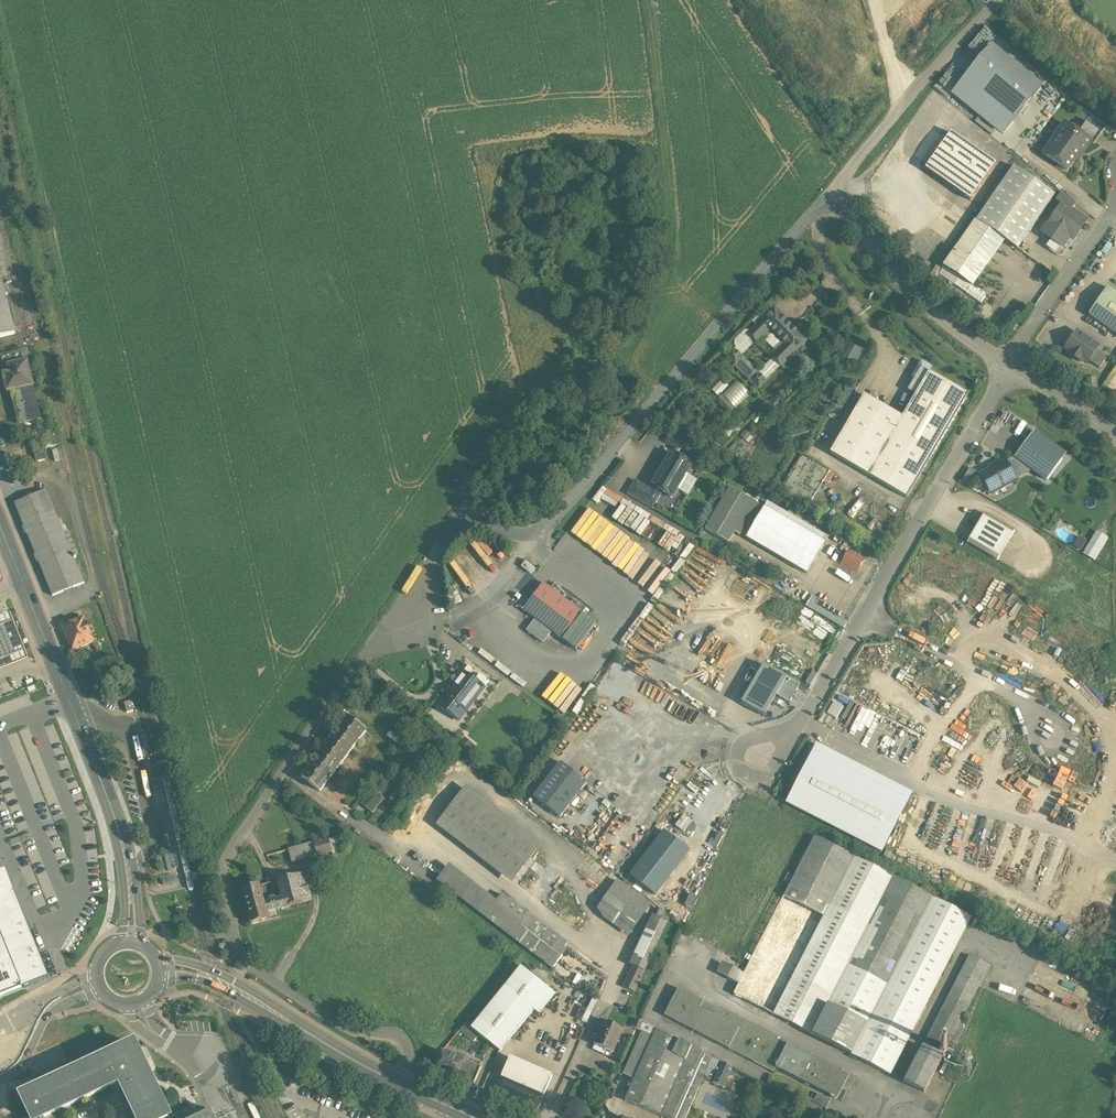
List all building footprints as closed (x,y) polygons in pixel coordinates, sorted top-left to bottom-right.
[(1006,67),(977,103),(999,122),(1029,85),(1006,67)] [(1102,132),(1086,121),(1078,133),(1091,142),(1091,143),(1094,144),(1102,132)] [(1078,133),(1064,123),(1058,131),(1059,136),(1046,156),(1067,170),(1080,151),(1083,153),(1091,143),(1091,142),(1078,133)] [(995,164),(950,133),(925,169),(970,201),(995,164)] [(1055,195),(1013,167),(976,221),(1003,240),(1017,249),(1055,195)] [(1075,204),(1061,193),(1055,201),(1061,205),(1062,204),(1071,211),(1075,204)] [(1075,216),(1072,214),(1071,211),(1062,204),(1061,205),(1049,223),(1049,224),(1043,234),(1052,240),(1053,239),(1062,244),(1067,236),(1073,240),(1086,221),(1077,216),(1075,216)] [(1003,240),(976,221),(954,251),(982,271),(1003,240)] [(982,271),(954,251),(942,269),(970,288),(982,271)] [(15,334),(0,271),(0,337),(15,334)] [(1107,288),(1088,315),(1115,334),(1115,294),(1107,288)] [(773,324),(768,329),(762,336),(778,353),(773,358),(781,366),(806,341),(780,316),(773,324)] [(750,334),(750,335),(756,341),(756,342),(762,336),(768,329),(773,324),(767,318),(750,334)] [(1015,320),(1011,327),(1016,330),(1020,323),(1015,320)] [(748,332),(745,332),(735,341),(735,345),(737,347),(733,352),(739,358),(756,341),(750,335),(750,334),(748,332)] [(1098,347),(1076,332),(1065,348),(1070,352),(1069,354),(1081,362),(1082,360),(1087,363),(1089,361),(1097,349),(1098,347)] [(849,358),(858,363),(866,348),(857,343),(849,358)] [(1108,357),(1097,349),(1089,361),(1100,368),(1108,357)] [(17,365),(9,367),(10,373),(4,374),(8,393),(11,392),(17,416),(39,411),(28,363),(31,362),(28,350),(14,353),(17,365)] [(757,372),(743,359),(740,359),(739,358),(733,352),(728,357),(735,364),(735,367),(749,380),(751,381),(758,388),(764,382),(757,375),(757,372)] [(4,374),(10,373),(9,367),(17,365),(14,353),(0,357),(4,374)] [(902,418),(864,396),(830,454),(907,499),(968,395),(929,373),(902,418)] [(747,418),(739,410),(736,413),(744,421),(747,418)] [(39,411),(17,416),(19,424),(41,419),(39,411)] [(1066,455),(1034,431),(1030,437),(1062,460),(1066,455)] [(0,434),(0,449),(11,443),(4,432),(0,434)] [(683,445),(669,437),(665,443),(674,448),(671,453),(676,457),(683,445)] [(1062,460),(1030,437),(1015,458),(1031,470),(1047,481),(1062,460)] [(32,444),(36,462),(48,459),(44,442),(32,444)] [(0,457),(6,471),(14,468),(8,453),(0,457)] [(676,457),(671,453),(651,486),(662,492),(673,498),(678,489),(687,494),(695,481),(686,476),(692,466),(676,457)] [(1031,470),(1015,458),(1005,464),(1014,479),(1031,470)] [(1005,463),(996,467),(996,466),(989,470),(989,471),(981,476),(982,478),(981,478),(989,492),(990,491),(991,493),(1014,480),(1014,479),(1005,464),(1005,463)] [(649,489),(635,481),(627,494),(652,509),(662,492),(651,486),(649,489)] [(706,529),(728,543),(753,502),(730,489),(706,529)] [(14,503),(31,544),(64,532),(47,490),(14,503)] [(825,544),(764,508),(746,538),(807,574),(825,544)] [(656,593),(673,568),(593,514),(576,540),(656,593)] [(1014,531),(984,514),(967,543),(997,561),(1014,531)] [(68,530),(64,532),(73,556),(78,554),(68,530)] [(31,544),(52,596),(84,582),(73,556),(64,532),(31,544)] [(864,560),(848,552),(842,563),(857,572),(864,560)] [(583,614),(543,584),(523,610),(562,640),(583,614)] [(80,609),(68,614),(71,620),(83,615),(80,609)] [(29,660),(10,614),(0,618),(0,671),(29,660)] [(84,618),(63,626),(73,650),(94,642),(84,618)] [(489,682),(469,667),(453,686),(457,689),(441,709),(457,722),(473,701),(474,702),(489,682)] [(742,704),(764,717),(776,696),(786,679),(763,667),(742,704)] [(786,679),(776,696),(789,704),(799,687),(786,679)] [(376,698),(368,708),(374,711),(381,701),(376,698)] [(131,702),(125,704),(127,713),(133,712),(131,702)] [(348,717),(325,748),(343,761),(366,731),(348,717)] [(402,717),(395,727),(402,733),(409,723),(402,717)] [(319,791),(343,761),(325,748),(302,777),(319,791)] [(881,851),(906,802),(812,754),(787,803),(881,851)] [(586,784),(559,763),(533,797),(561,818),(586,784)] [(467,787),(461,795),(535,851),(541,844),(467,787)] [(372,789),(361,803),(372,813),(384,798),(372,789)] [(1049,793),(1044,802),(1055,808),(1060,800),(1049,793)] [(535,851),(461,795),(442,819),(516,876),(535,851)] [(694,824),(689,821),(689,820),(682,816),(678,825),(690,832),(694,824)] [(516,876),(442,819),(437,826),(511,883),(516,876)] [(631,876),(656,895),(688,853),(663,834),(631,876)] [(971,918),(814,837),(755,952),(744,974),(739,985),(733,995),(890,1076),(971,918)] [(328,838),(313,842),(317,855),(332,851),(328,838)] [(313,842),(288,849),(291,862),(317,855),(313,842)] [(50,979),(8,869),(0,872),(0,998),(50,979)] [(493,906),(446,869),(438,880),(485,916),(493,906)] [(321,872),(315,873),(318,885),(324,884),(321,872)] [(304,873),(279,880),(283,898),(286,907),(311,900),(304,873)] [(651,904),(617,881),(597,909),(631,932),(651,904)] [(283,898),(264,903),(262,894),(264,894),(262,884),(242,889),(251,924),(269,919),(267,912),(278,909),(286,907),(283,898)] [(690,893),(688,904),(694,906),(697,894),(690,893)] [(569,947),(502,894),(493,906),(485,916),(553,968),(569,947)] [(278,909),(267,912),(269,919),(280,917),(278,909)] [(660,909),(623,987),(634,993),(640,980),(641,979),(640,978),(670,917),(660,909)] [(969,956),(922,1047),(936,1054),(939,1047),(947,1032),(953,1036),(954,1036),(960,1024),(990,966),(989,966),(969,956)] [(716,973),(739,985),(744,974),(721,963),(716,973)] [(521,968),(471,1029),(479,1035),(500,1052),(549,991),(521,968)] [(787,1045),(678,989),(664,1017),(773,1072),(775,1068),(787,1045)] [(642,1022),(636,1019),(632,1027),(639,1030),(642,1022)] [(622,1030),(600,1020),(593,1035),(597,1037),(593,1045),(613,1053),(621,1034),(623,1030),(622,1030)] [(642,1022),(639,1030),(642,1031),(623,1074),(634,1079),(625,1100),(665,1117),(685,1117),(702,1078),(711,1058),(642,1022)] [(471,1029),(465,1024),(460,1031),(473,1042),(479,1035),(471,1029)] [(953,1036),(950,1042),(956,1044),(965,1027),(960,1024),(954,1036),(953,1036)] [(634,1031),(624,1027),(622,1030),(623,1030),(621,1034),(631,1038),(634,1031)] [(950,1042),(953,1036),(947,1032),(939,1047),(940,1047),(940,1046),(941,1046),(942,1045),(943,1045),(944,1045),(945,1046),(946,1046),(947,1047),(947,1048),(950,1042)] [(22,1097),(32,1117),(44,1117),(116,1084),(122,1086),(138,1117),(167,1117),(168,1117),(133,1045),(22,1097)] [(846,1075),(787,1045),(775,1068),(834,1099),(846,1075)] [(936,1054),(922,1047),(904,1083),(924,1093),(942,1057),(936,1054)] [(455,1058),(442,1052),(434,1070),(456,1079),(457,1078),(464,1062),(465,1060),(466,1058),(457,1054),(455,1058)] [(552,1076),(510,1057),(501,1078),(543,1096),(552,1076)] [(721,1063),(711,1058),(702,1078),(713,1083),(721,1063)] [(465,1060),(464,1062),(457,1078),(473,1085),(481,1067),(465,1060)] [(721,1063),(713,1083),(724,1088),(732,1069),(721,1063)] [(543,1096),(501,1078),(494,1094),(525,1108),(525,1109),(536,1114),(543,1096)] [(830,1101),(817,1094),(814,1101),(807,1098),(803,1105),(823,1115),(830,1101)]
